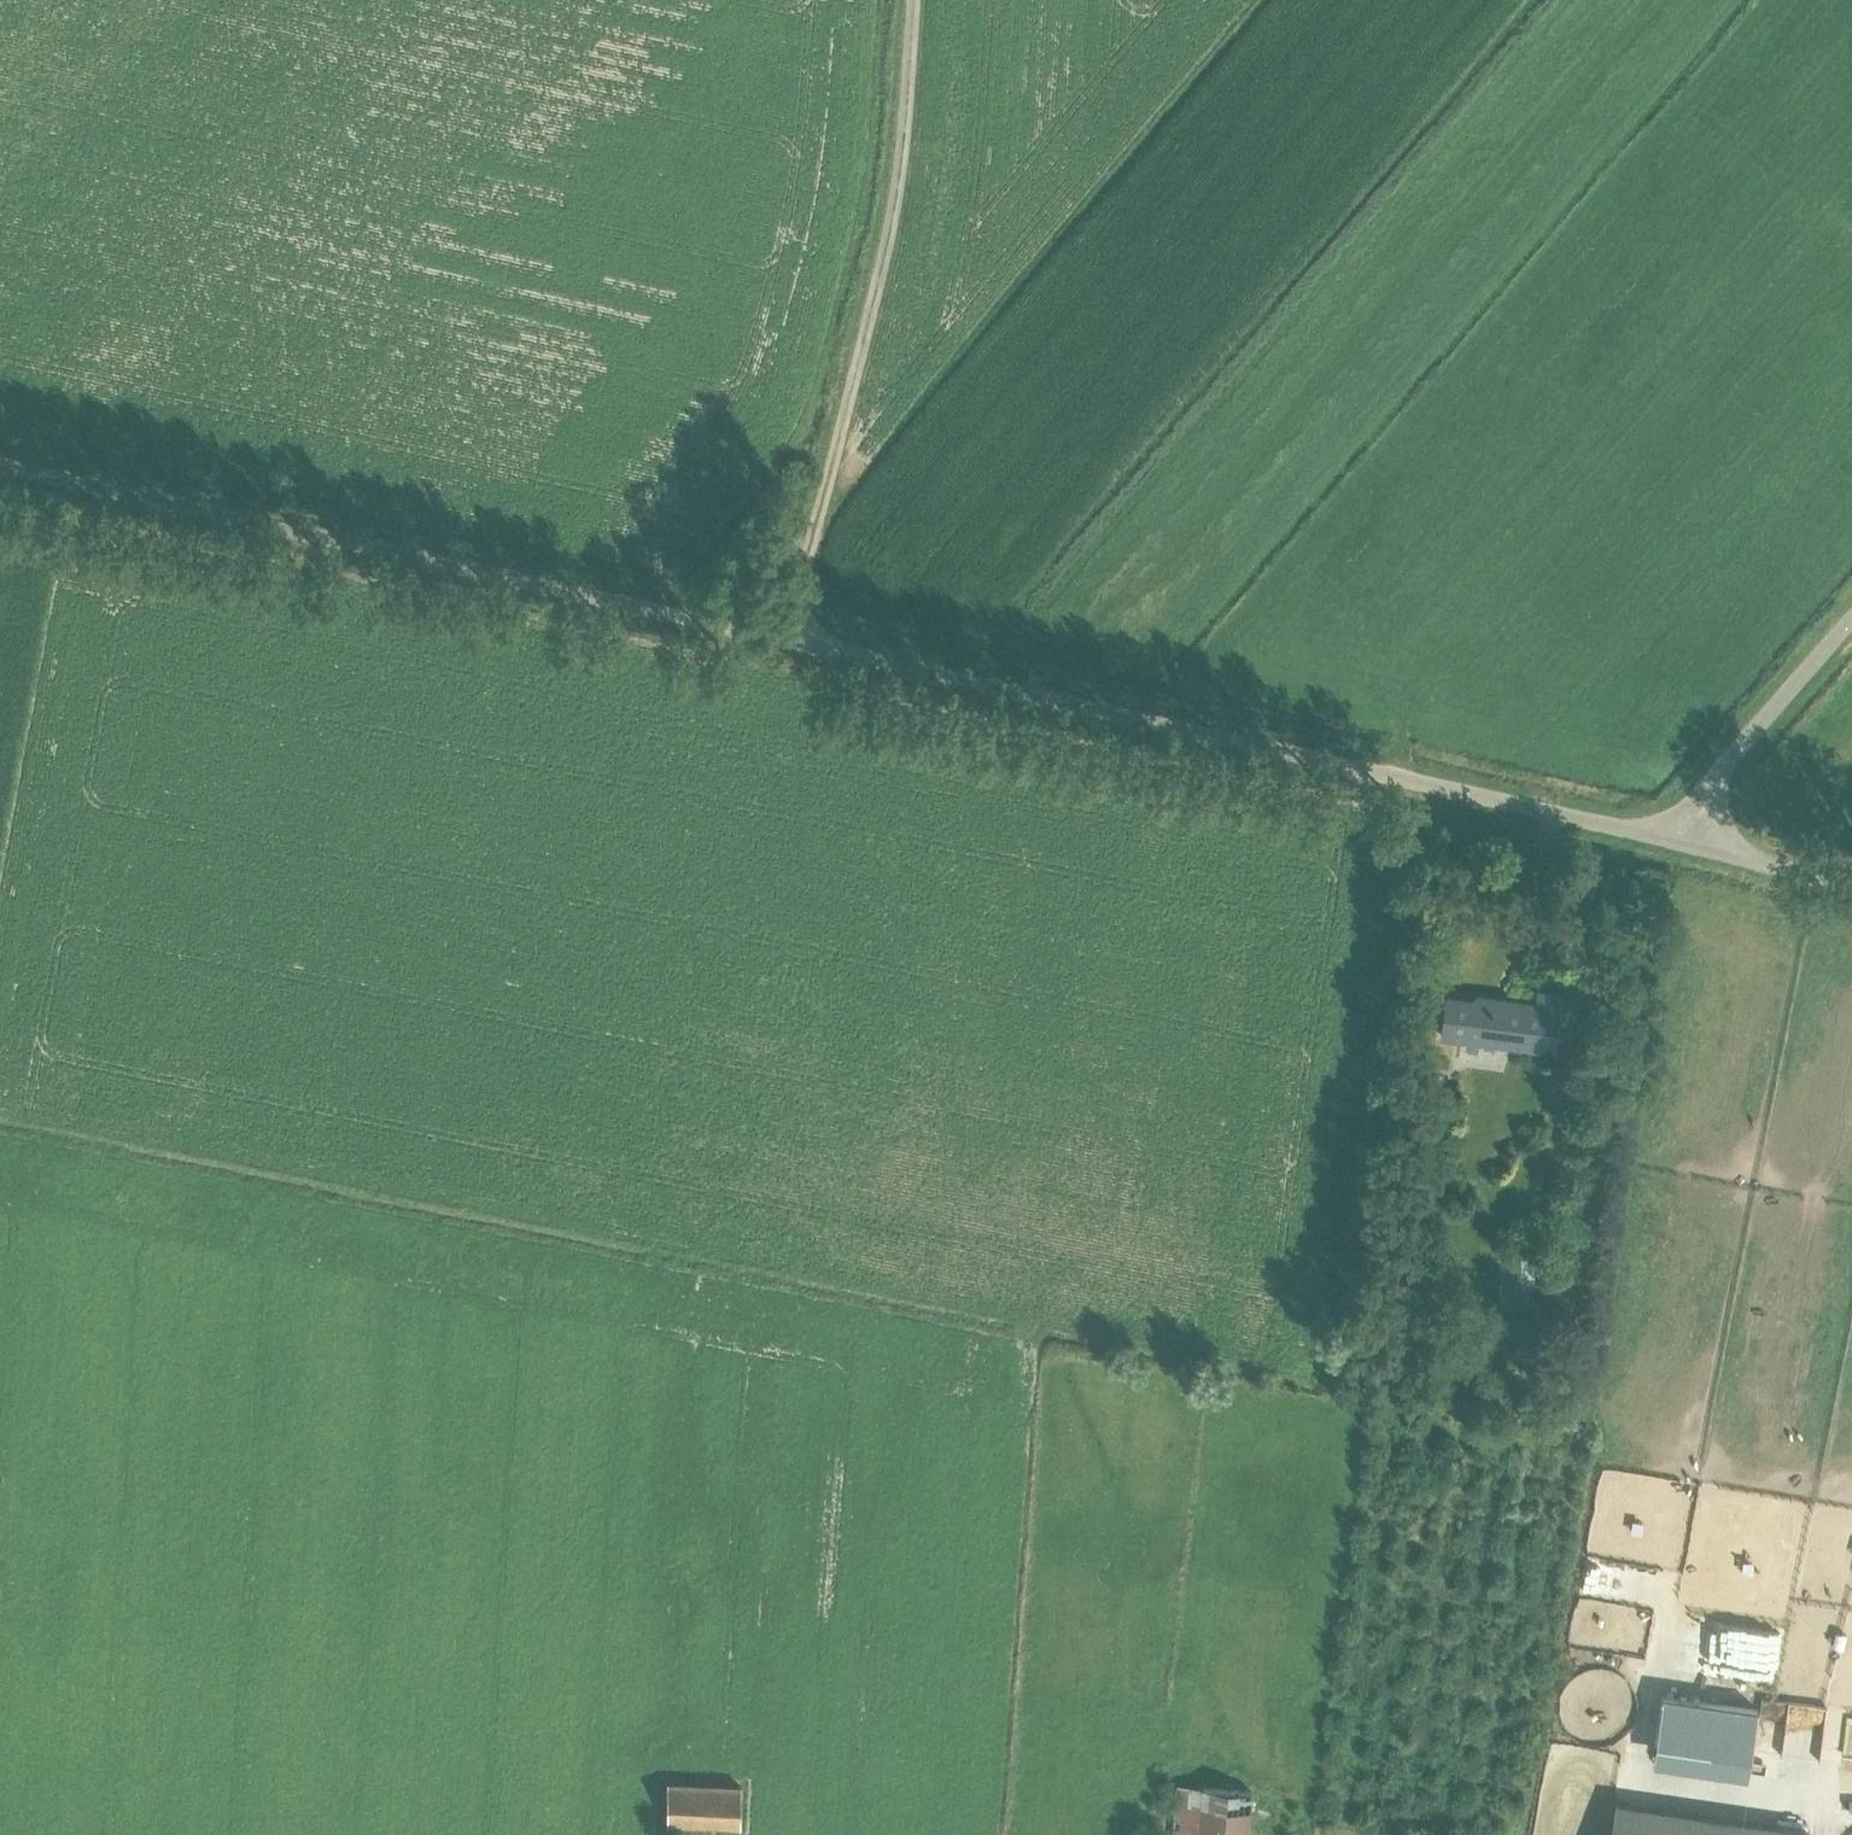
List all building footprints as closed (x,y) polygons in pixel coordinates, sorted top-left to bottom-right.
[(1576,1029),(1580,998),(1537,993),(1535,1005),(1476,998),(1470,1048),(1474,1048),(1476,1038),(1553,1048),(1556,1027),(1576,1029)] [(1662,1695),(1655,1743),(1751,1757),(1758,1709),(1662,1695)] [(743,1786),(669,1782),(667,1823),(741,1827),(743,1786)] [(1172,1784),(1168,1834),(1246,1834),(1250,1792),(1172,1784)] [(1611,1834),(1808,1834),(1808,1831),(1616,1803),(1611,1834)]
